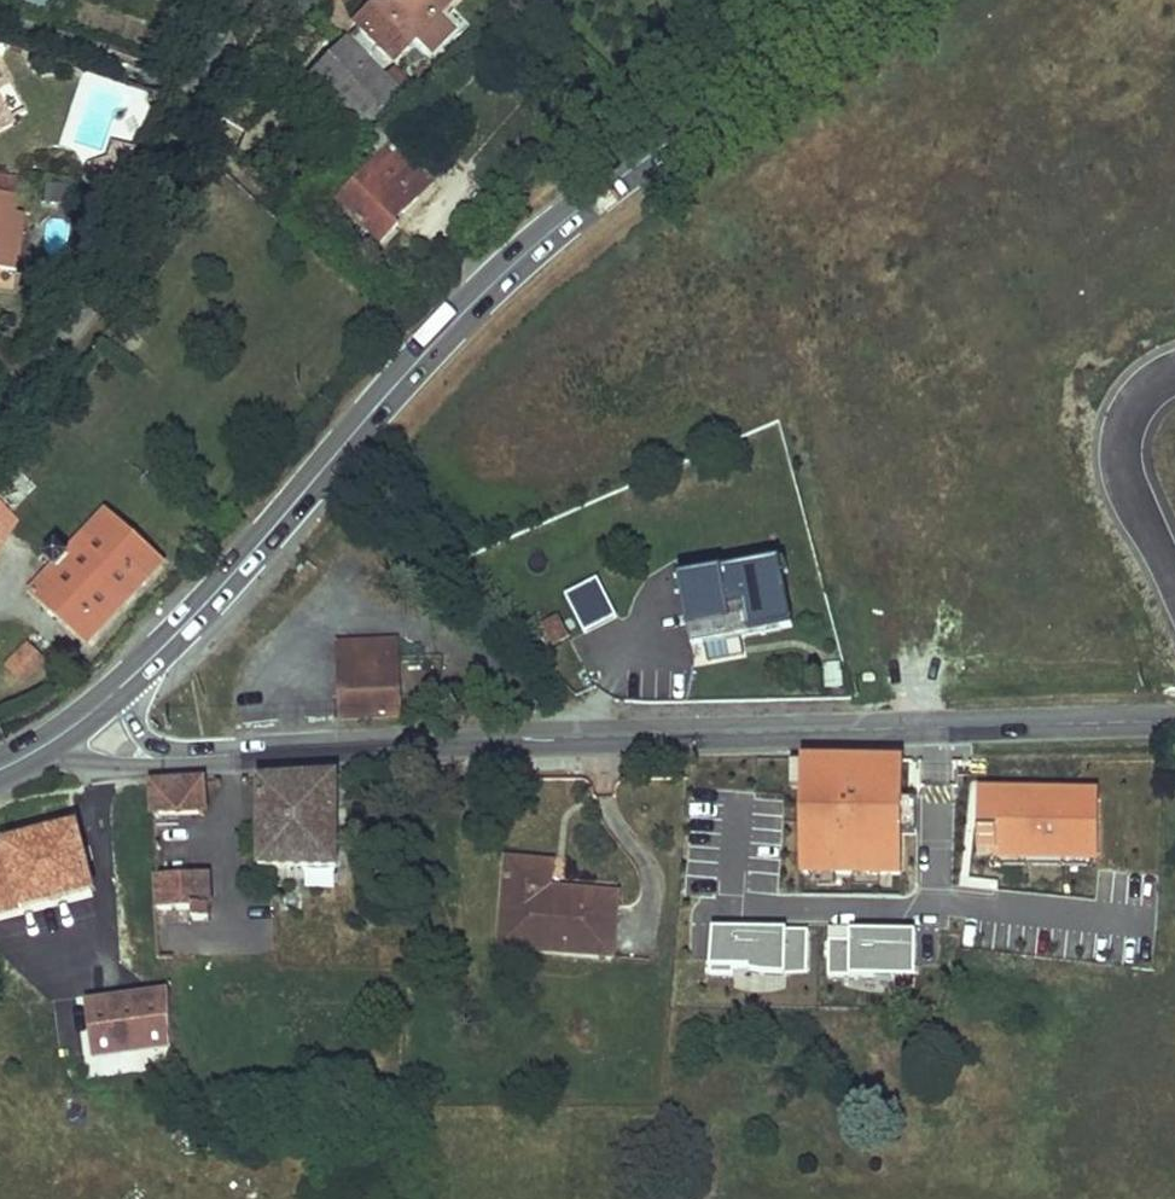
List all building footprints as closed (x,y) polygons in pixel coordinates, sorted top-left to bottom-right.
[(353,20),(392,58),(450,0),(374,0),(353,20)] [(361,127),(378,111),(396,94),(343,39),(308,73),(314,79),(361,127)] [(0,66),(0,92),(11,86),(0,66)] [(314,79),(296,95),(342,145),(361,127),(314,79)] [(12,126),(0,104),(0,133),(12,126)] [(383,242),(391,234),(399,226),(395,222),(433,182),(381,132),(367,147),(381,160),(341,202),(383,242)] [(132,157),(114,150),(107,167),(123,172),(132,157)] [(0,176),(0,267),(16,269),(24,213),(14,209),(17,178),(0,176)] [(366,494),(368,499),(377,488),(372,487),(366,494)] [(31,593),(86,644),(164,561),(108,510),(68,554),(58,546),(47,556),(57,565),(31,593)] [(12,521),(0,511),(0,538),(12,521)] [(720,583),(680,590),(691,646),(791,627),(780,571),(753,576),(752,569),(719,574),(720,583)] [(569,597),(587,633),(618,618),(600,582),(569,597)] [(562,629),(549,636),(557,647),(568,640),(562,629)] [(342,650),(338,670),(400,667),(399,641),(349,642),(342,650)] [(26,645),(9,663),(24,678),(41,661),(26,645)] [(338,670),(341,720),(402,716),(400,667),(338,670)] [(803,757),(802,870),(900,871),(901,758),(803,757)] [(260,779),(262,865),(337,866),(338,774),(260,779)] [(155,799),(157,818),(206,815),(202,782),(154,784),(155,799)] [(1089,861),(1090,848),(1095,848),(1096,796),(1073,796),(1073,786),(1008,785),(1008,795),(979,795),(979,847),(1000,848),(1000,860),(1089,861)] [(15,877),(24,907),(92,889),(76,829),(0,849),(0,881),(15,877)] [(509,862),(502,946),(613,956),(617,895),(550,890),(552,865),(509,862)] [(160,909),(211,908),(210,876),(159,878),(160,909)] [(806,973),(807,929),(712,925),(710,970),(806,973)] [(914,928),(830,928),(830,977),(914,978),(914,928)] [(87,1005),(94,1056),(171,1048),(169,994),(87,1005)]
